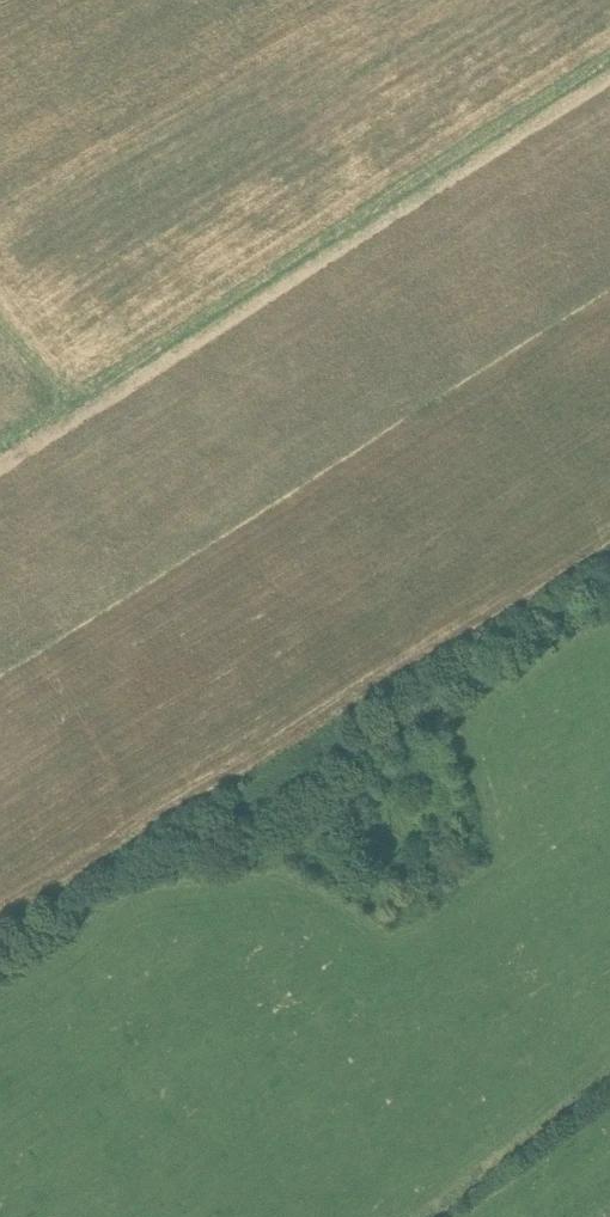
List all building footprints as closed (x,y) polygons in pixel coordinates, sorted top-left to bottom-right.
[(456,14),(482,0),(448,0),(456,14)]
